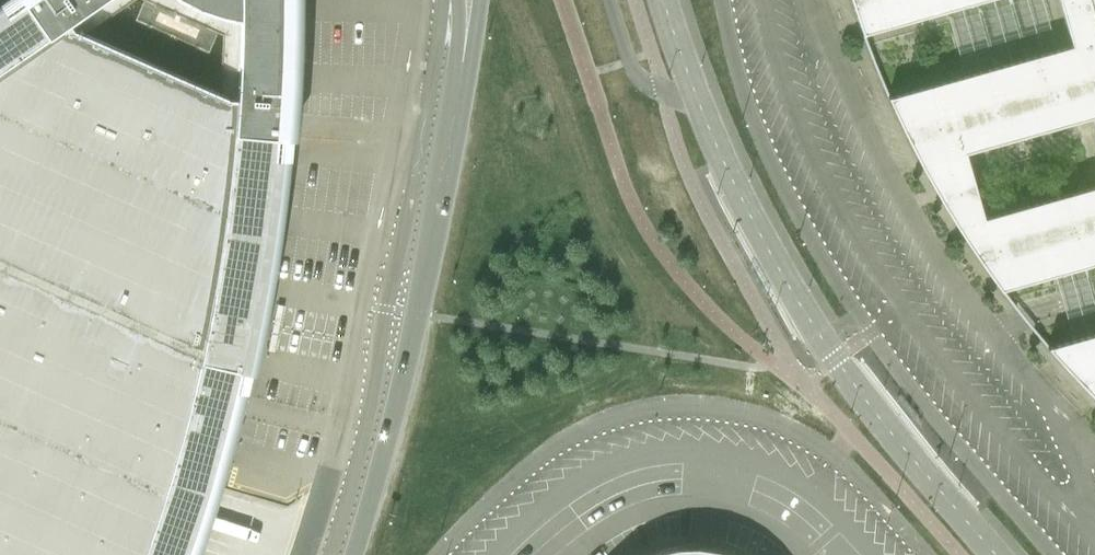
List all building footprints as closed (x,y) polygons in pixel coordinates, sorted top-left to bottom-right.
[(191,552),(212,486),(214,484),(218,469),(228,436),(236,402),(245,369),(259,293),(271,215),(279,138),(283,82),(285,27),(285,0),(182,0),(189,4),(201,10),(224,17),(241,20),(238,106),(77,34),(69,25),(105,0),(26,0),(0,18),(0,554),(190,554),(191,552)] [(852,7),(857,21),(862,35),(864,35),(864,34),(986,0),(850,0),(852,7)] [(1071,46),(889,97),(887,98),(894,112),(900,125),(907,139),(914,153),(921,166),(932,187),(943,207),(956,226),(964,239),(973,253),(982,266),(991,279),(1001,291),(1002,290),(1094,264),(1094,187),(983,218),(964,153),(1091,117),(1094,131),(1094,0),(1058,0),(1071,46)] [(1094,400),(1094,334),(1049,347),(1048,347),(1047,348),(1065,368),(1083,387),(1094,400)]
